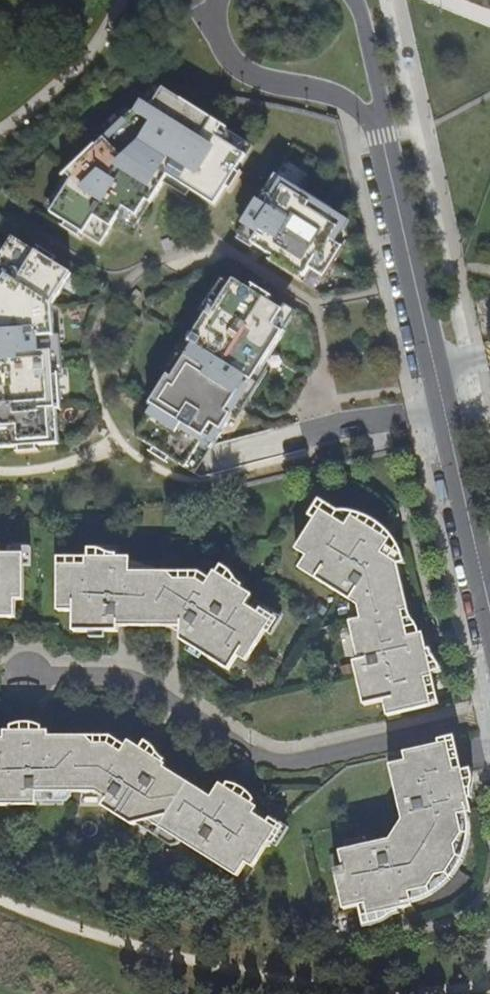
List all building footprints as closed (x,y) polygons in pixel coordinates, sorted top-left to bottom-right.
[(147,115),(135,108),(69,172),(73,176),(50,209),(66,220),(63,224),(79,234),(82,229),(100,242),(124,206),(136,214),(146,199),(150,202),(168,174),(175,179),(215,205),(227,187),(232,189),(242,174),(237,171),(247,155),(218,135),(224,126),(184,100),(181,105),(162,93),(147,115)] [(272,180),(235,237),(250,246),(252,243),(260,248),(274,257),(271,261),(302,282),(305,277),(306,278),(311,269),(324,277),(327,272),(341,247),(330,241),(337,229),(319,218),(326,208),(297,190),(294,195),(272,180)] [(22,244),(3,273),(0,272),(0,450),(18,449),(18,454),(36,453),(36,448),(58,446),(55,411),(59,411),(57,377),(53,377),(52,360),(52,354),(55,354),(52,306),(72,276),(53,264),(56,259),(41,249),(38,254),(22,244)] [(155,402),(136,432),(154,445),(151,450),(166,461),(169,456),(184,468),(203,437),(213,443),(231,415),(226,412),(234,399),(238,392),(243,395),(282,332),(273,326),(282,310),(233,279),(210,315),(206,313),(188,342),(192,345),(171,378),(167,375),(152,400),(155,402)] [(320,510),(295,549),(306,556),(299,568),(357,605),(361,618),(349,621),(358,660),(353,661),(363,705),(383,700),(386,716),(431,705),(425,678),(432,676),(425,647),(422,633),(407,636),(402,611),(408,610),(397,563),(381,553),(389,540),(382,535),(351,516),(345,526),(320,510)] [(15,616),(15,599),(23,599),(23,553),(0,553),(0,616),(15,616)] [(57,565),(57,610),(72,610),(72,631),(118,631),(118,626),(126,626),(173,626),(180,626),(180,639),(228,670),(237,656),(245,661),(270,621),(245,605),(251,595),(214,571),(205,585),(196,580),(175,579),(167,572),(129,571),(130,557),(85,557),(85,564),(57,565)] [(276,828),(253,813),(257,807),(228,788),(219,783),(210,797),(163,767),(165,764),(145,751),(128,740),(121,752),(108,743),(93,743),(86,736),(48,736),(48,730),(29,730),(4,730),(4,738),(0,738),(0,804),(36,804),(36,791),(95,791),(106,798),(101,805),(131,824),(148,820),(236,875),(245,862),(252,866),(276,828)] [(333,869),(342,909),(365,904),(367,915),(401,908),(412,906),(408,892),(428,888),(435,875),(445,873),(456,856),(454,846),(462,834),(457,814),(470,812),(465,789),(454,740),(387,756),(400,815),(409,813),(411,823),(397,846),(386,849),(384,840),(339,851),(343,867),(333,869)] [(389,839),(384,840),(386,849),(397,846),(411,823),(409,813),(400,815),(402,820),(389,839)]
